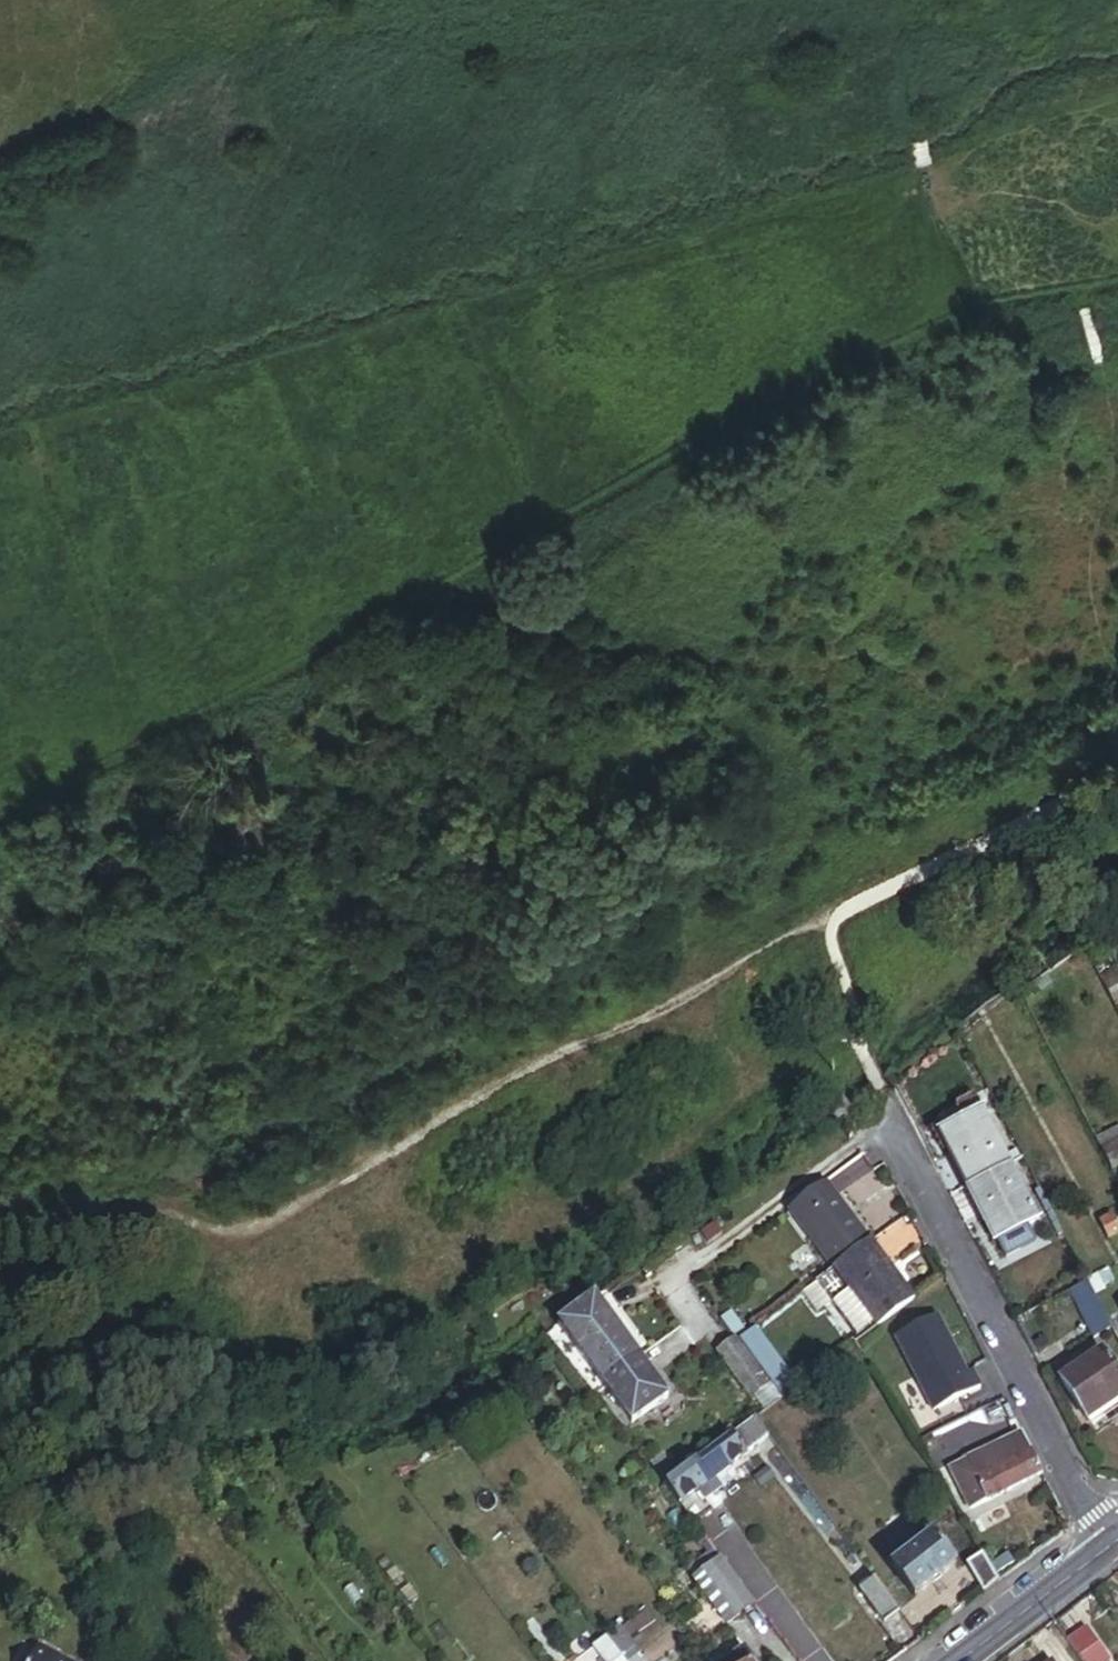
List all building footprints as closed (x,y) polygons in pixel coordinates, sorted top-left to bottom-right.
[(965,1122),(982,1113),(976,1101),(959,1109),(965,1122)] [(1014,1169),(1004,1149),(984,1112),(982,1113),(965,1122),(941,1134),(971,1191),(1014,1169)] [(1014,1169),(1023,1164),(1013,1145),(1004,1149),(1014,1169)] [(1117,1168),(1117,1147),(1104,1154),(1113,1171),(1117,1168)] [(856,1162),(828,1181),(836,1193),(865,1174),(856,1162)] [(1033,1230),(1043,1225),(1014,1169),(971,1191),(1000,1247),(1003,1246),(1033,1230)] [(830,1279),(868,1252),(826,1193),(788,1220),(830,1279)] [(1109,1240),(1117,1236),(1109,1220),(1101,1224),(1109,1240)] [(1017,1257),(1041,1245),(1033,1230),(1003,1246),(1009,1257),(1017,1257)] [(763,1250),(752,1258),(760,1267),(770,1259),(763,1250)] [(830,1279),(836,1288),(874,1260),(868,1252),(830,1279)] [(867,1332),(870,1336),(909,1309),(874,1260),(836,1288),(844,1299),(827,1311),(850,1344),(867,1332)] [(1107,1274),(1085,1285),(1086,1287),(1092,1298),(1114,1287),(1107,1274)] [(1090,1344),(1111,1333),(1092,1298),(1086,1287),(1066,1298),(1090,1344)] [(606,1391),(642,1364),(595,1300),(592,1297),(556,1324),(564,1334),(606,1391)] [(929,1414),(976,1391),(939,1314),(891,1338),(929,1414)] [(754,1335),(738,1347),(746,1357),(761,1346),(754,1335)] [(751,1402),(769,1389),(746,1357),(738,1347),(735,1343),(718,1356),(751,1402)] [(780,1404),(795,1392),(761,1346),(746,1357),(769,1389),(780,1404)] [(1117,1406),(1117,1382),(1102,1359),(1084,1371),(1067,1382),(1061,1387),(1088,1426),(1117,1406)] [(606,1391),(618,1408),(654,1381),(642,1364),(606,1391)] [(1063,1376),(1067,1382),(1084,1371),(1080,1365),(1063,1376)] [(618,1408),(629,1423),(666,1396),(654,1381),(618,1408)] [(730,1440),(744,1460),(769,1442),(755,1422),(730,1440)] [(994,1451),(1004,1471),(1031,1457),(1021,1437),(994,1451)] [(697,1494),(711,1484),(744,1460),(730,1440),(665,1488),(679,1508),(697,1494)] [(960,1492),(971,1514),(1042,1477),(1031,1457),(1004,1471),(994,1451),(967,1465),(976,1483),(960,1492)] [(665,1483),(674,1476),(657,1452),(648,1459),(665,1483)] [(960,1492),(976,1483),(967,1465),(951,1474),(960,1492)] [(697,1494),(706,1506),(719,1496),(711,1484),(697,1494)] [(896,1567),(920,1598),(958,1570),(934,1538),(896,1567)] [(869,1576),(855,1558),(846,1564),(860,1583),(869,1576)] [(716,1612),(743,1592),(720,1562),(693,1583),(716,1612)] [(985,1596),(1000,1585),(986,1562),(971,1570),(985,1596)] [(882,1624),(898,1613),(873,1579),(857,1591),(882,1624)] [(716,1612),(725,1625),(753,1604),(743,1592),(716,1612)] [(907,1625),(898,1613),(882,1624),(892,1636),(907,1625)] [(638,1658),(618,1632),(605,1642),(620,1660),(634,1660),(638,1658)] [(35,1639),(19,1633),(7,1660),(25,1660),(35,1639)] [(1090,1634),(1070,1648),(1079,1660),(1109,1660),(1090,1634)] [(595,1650),(585,1637),(568,1651),(576,1660),(580,1660),(592,1651),(595,1650)] [(35,1639),(25,1660),(85,1660),(35,1639)] [(605,1642),(595,1650),(592,1651),(600,1660),(620,1660),(605,1642)] [(592,1651),(580,1660),(600,1660),(592,1651)]
